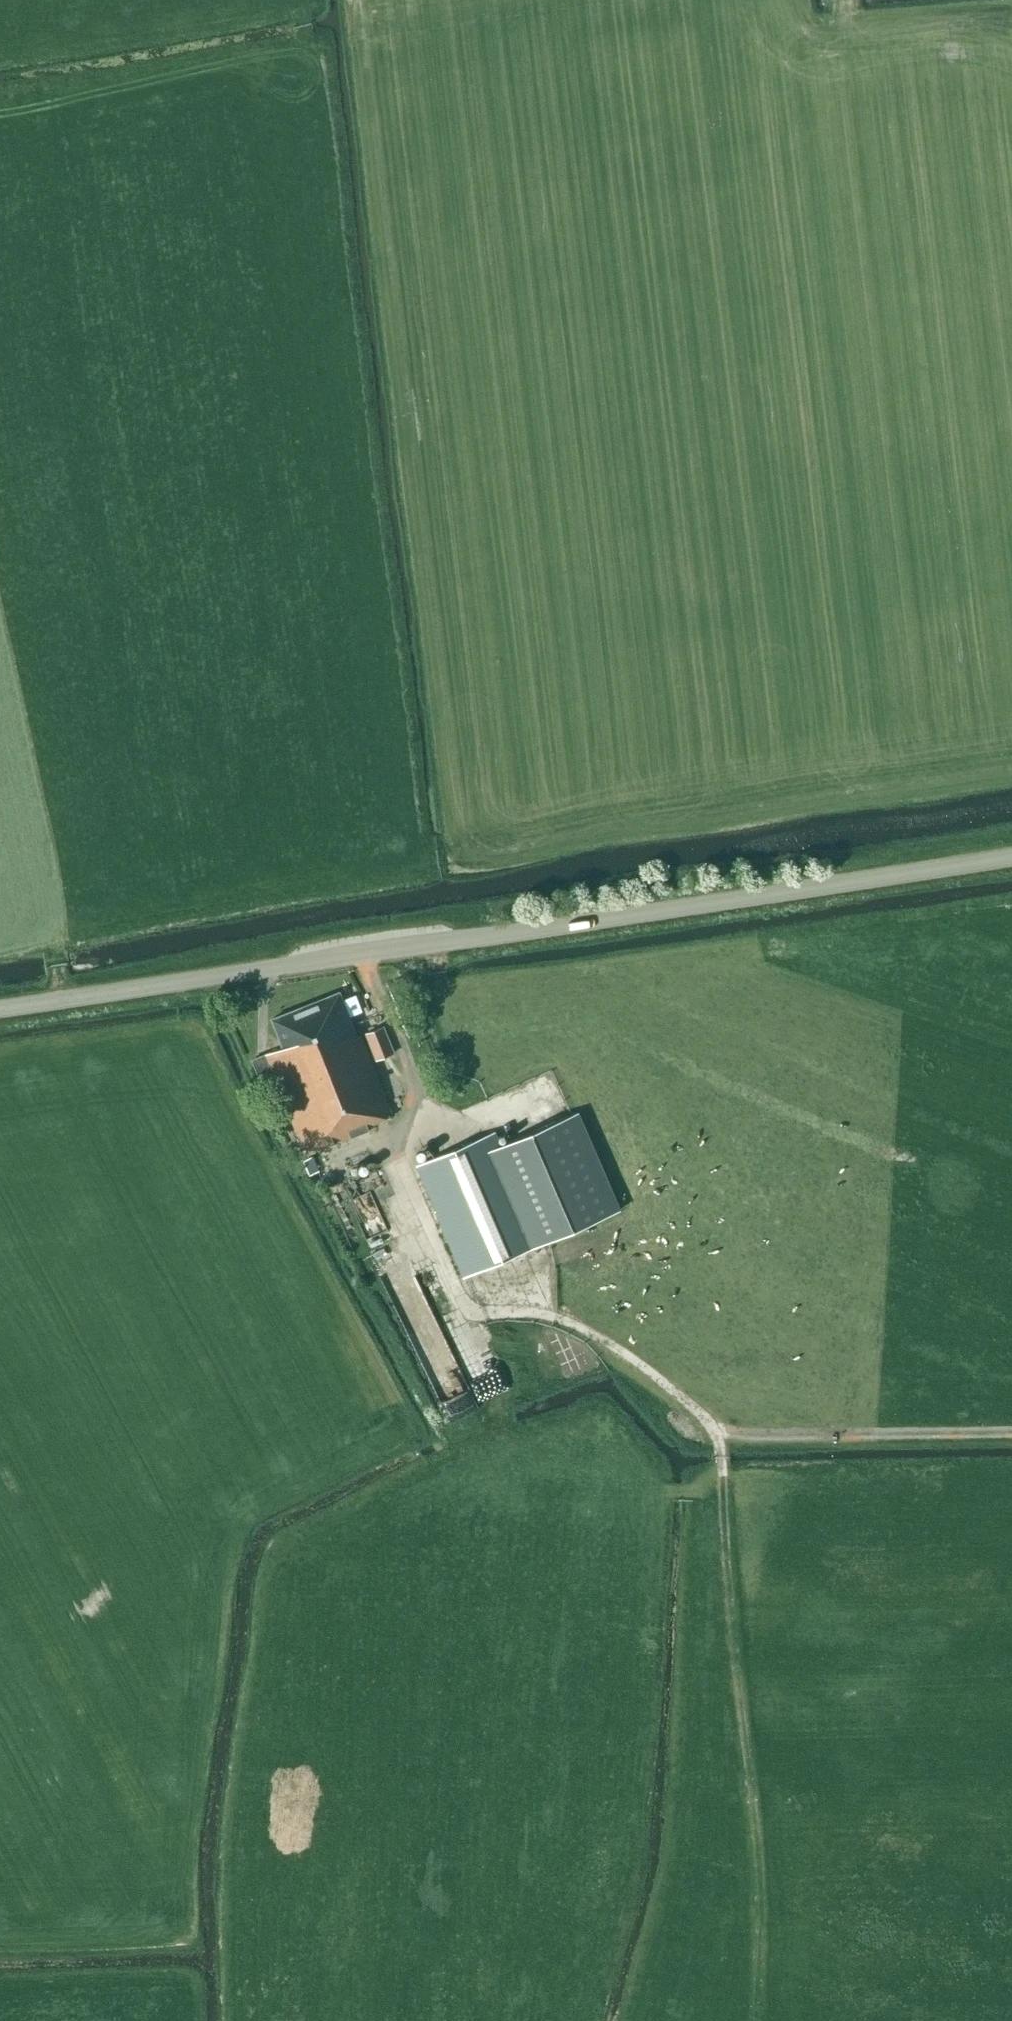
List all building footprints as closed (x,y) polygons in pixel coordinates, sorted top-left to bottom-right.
[(358,1037),(340,992),(272,1018),(284,1047),(252,1059),(260,1081),(275,1075),(306,1154),(376,1126),(375,1123),(393,1116),(361,1035),(358,1037)] [(395,1054),(384,1026),(366,1033),(377,1061),(395,1054)] [(614,1196),(572,1098),(416,1165),(464,1278),(544,1243),(538,1229),(614,1196)] [(419,1346),(438,1385),(459,1375),(455,1365),(443,1371),(429,1341),(419,1346)]
